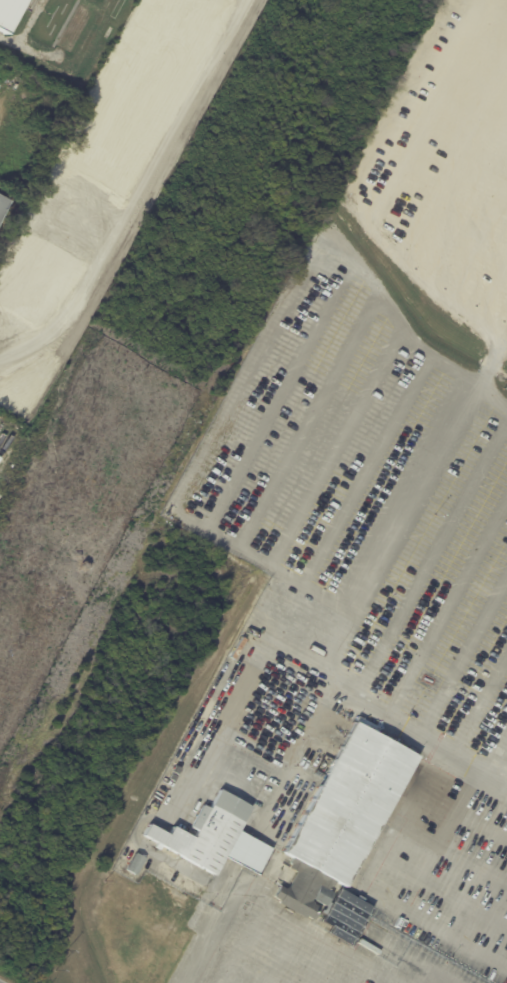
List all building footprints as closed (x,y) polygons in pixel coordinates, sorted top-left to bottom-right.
[(3,34),(0,32),(0,0),(22,0),(3,34)] [(12,202),(0,224),(0,195),(12,202)] [(279,726),(275,733),(253,720),(257,713),(279,726)] [(407,751),(416,756),(344,887),(342,886),(340,889),(357,899),(359,895),(366,899),(364,903),(372,908),(351,946),(328,934),(331,928),(319,922),(324,913),(322,912),(323,909),(325,910),(327,906),(315,900),(314,901),(316,903),(315,905),(322,908),(315,920),(308,916),(307,918),(279,903),(280,901),(274,897),(281,886),(287,889),(288,887),(290,888),(299,874),(290,869),(292,864),(290,863),(292,859),(281,853),(354,721),(407,751)] [(182,753),(187,756),(182,764),(177,762),(182,753)] [(173,760),(182,765),(179,771),(170,766),(173,760)] [(142,835),(148,824),(167,834),(172,826),(192,838),(197,830),(191,827),(204,804),(210,808),(220,790),(251,807),(238,830),(272,849),(257,875),(224,857),(213,875),(182,857),(181,857),(142,835)] [(144,859),(134,875),(131,874),(130,876),(124,872),(125,870),(124,870),(134,853),(144,859)]
